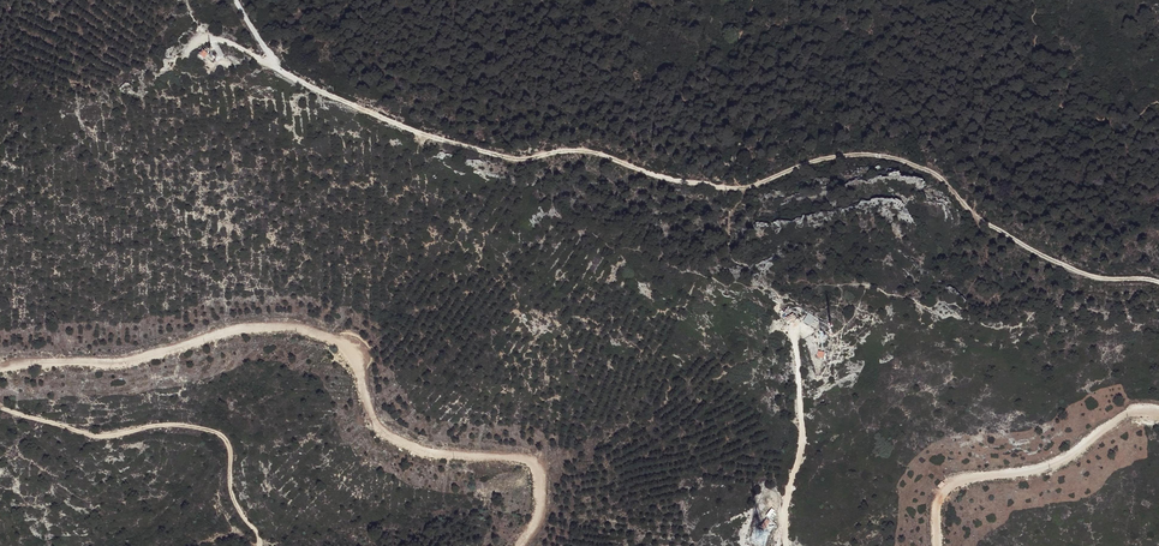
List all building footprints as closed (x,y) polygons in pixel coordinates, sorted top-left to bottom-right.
[(208,58),(203,54),(200,58),(205,62),(208,58)]
